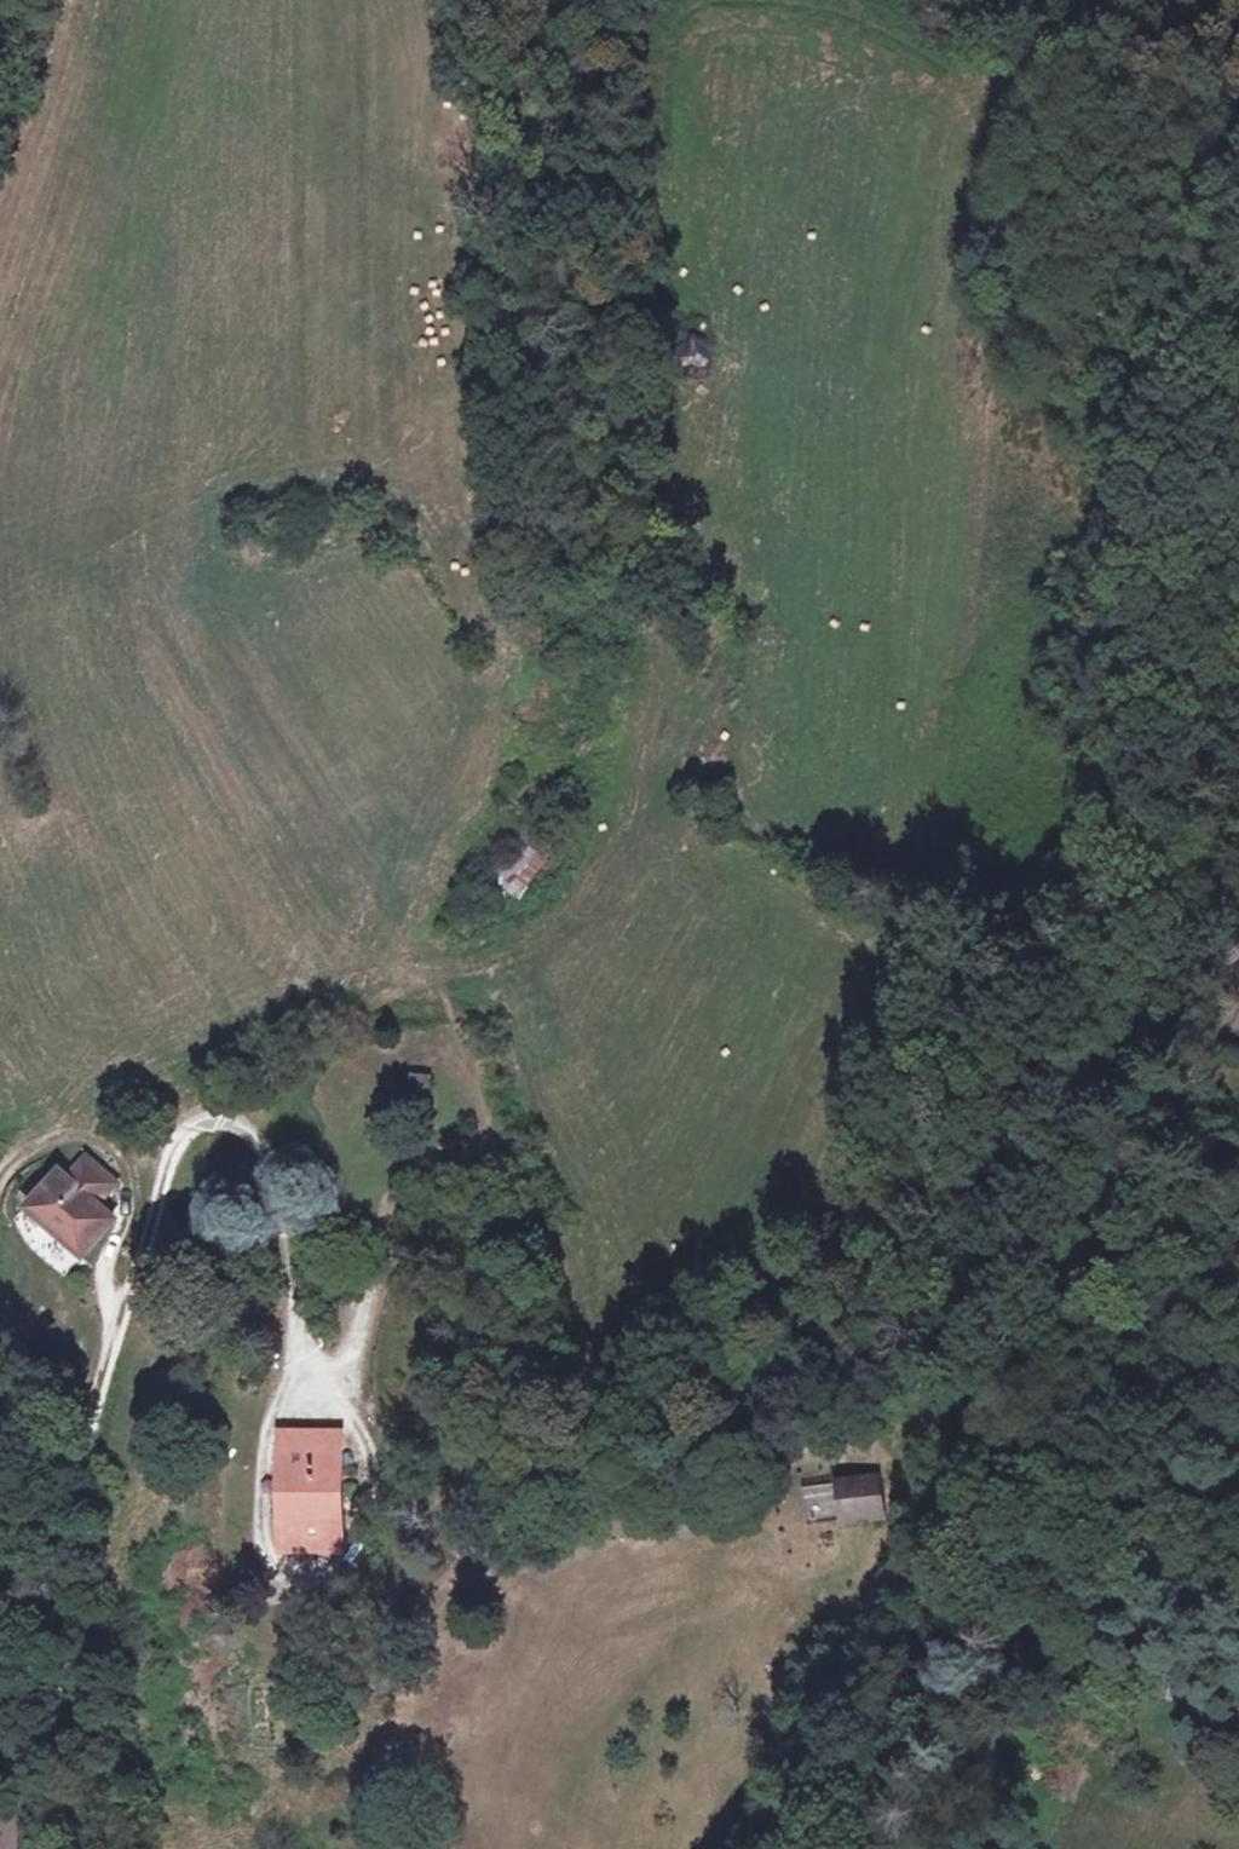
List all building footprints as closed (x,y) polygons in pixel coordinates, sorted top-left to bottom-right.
[(414,1146),(417,1094),(397,1092),(393,1144),(414,1146)] [(25,1202),(10,1226),(1,1220),(0,1221),(0,1278),(36,1300),(62,1259),(42,1246),(56,1222),(25,1202)] [(337,1553),(319,1433),(285,1439),(289,1462),(269,1465),(283,1561),(337,1553)] [(265,1442),(269,1465),(289,1462),(285,1439),(265,1442)] [(850,1531),(846,1496),(809,1502),(813,1536),(850,1531)] [(0,1807),(0,1848),(17,1848),(17,1807),(0,1807)]
